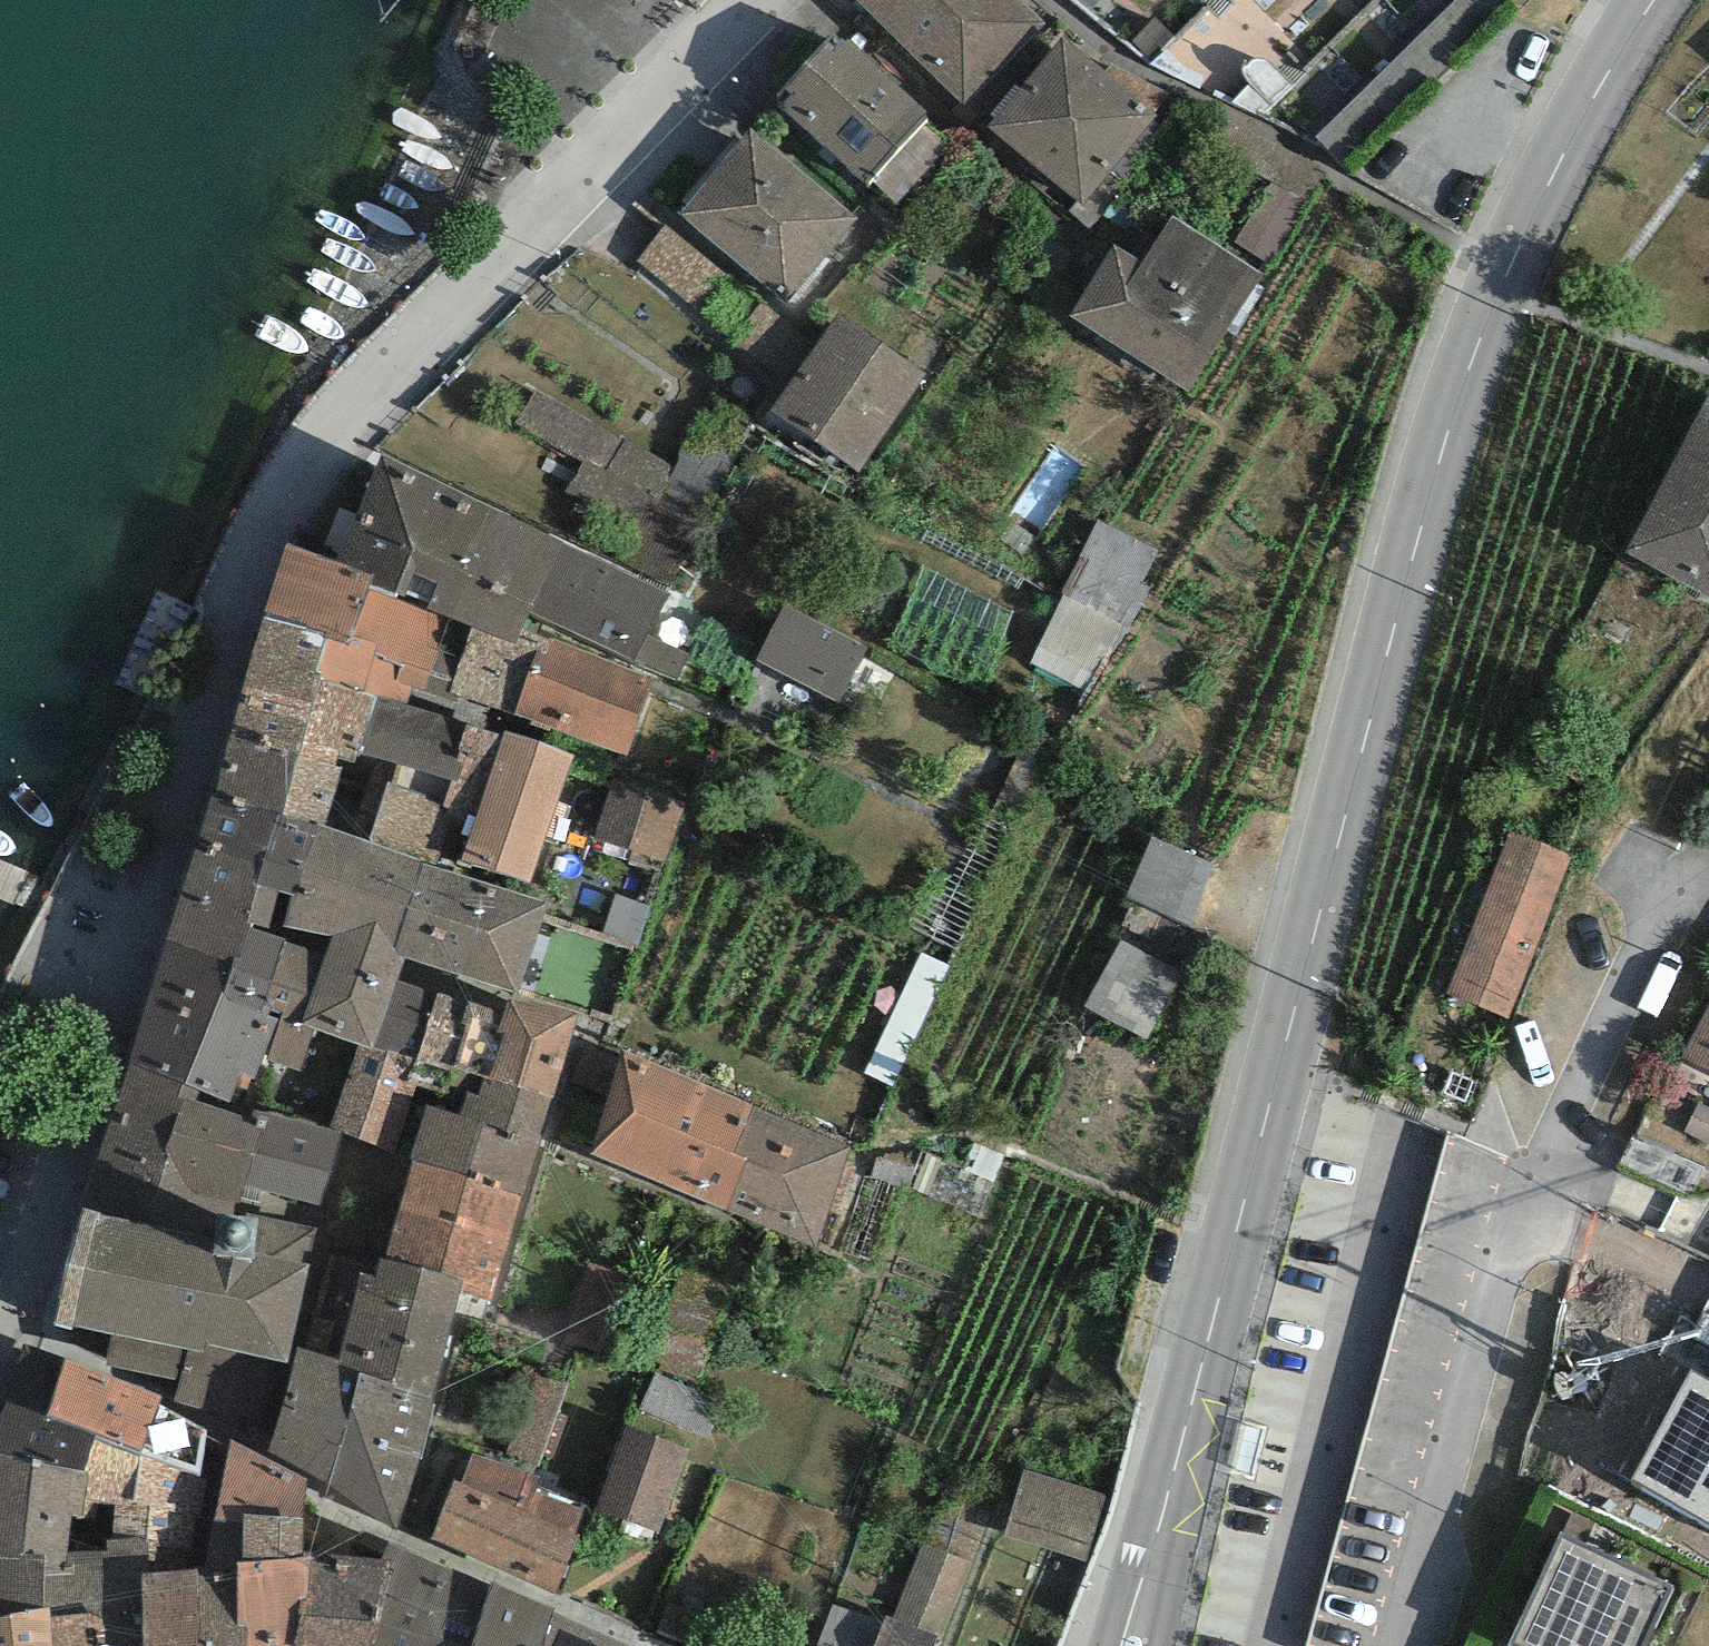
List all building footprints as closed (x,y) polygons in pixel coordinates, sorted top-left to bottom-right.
[(964,105),(1044,24),(1020,0),(857,0),(964,105)] [(1085,205),(1157,115),(1153,112),(1168,93),(1112,64),(1105,74),(1060,38),(988,128),(1085,205)] [(931,118),(847,39),(839,47),(832,40),(787,88),(795,95),(783,108),(867,186),(931,118)] [(679,212),(787,302),(858,218),(749,128),(679,212)] [(1268,265),(1309,199),(1272,180),(1233,241),(1268,265)] [(1189,393),(1262,275),(1171,219),(1144,263),(1116,246),(1070,319),(1189,393)] [(762,299),(670,220),(636,261),(732,338),(762,299)] [(813,340),(762,299),(732,338),(783,378),(813,340)] [(860,472),(924,377),(834,316),(770,412),(860,472)] [(672,466),(536,389),(515,426),(582,464),(568,489),(639,530),(655,499),(672,466)] [(1625,553),(1708,598),(1708,396),(1625,553)] [(744,451),(694,425),(672,466),(655,499),(700,522),(705,525),(744,451)] [(494,508),(380,460),(339,560),(373,573),(370,581),(428,605),(427,607),(452,617),(494,508)] [(664,590),(700,522),(655,499),(639,530),(619,567),(664,590)] [(563,542),(494,508),(452,617),(474,625),(516,641),(521,627),(529,613),(563,542)] [(1158,551),(1099,520),(1062,594),(1065,595),(1030,663),(1080,689),(1105,649),(1113,651),(1150,589),(1141,583),(1158,551)] [(339,560),(286,542),(263,613),(327,638),(313,675),(376,697),(405,707),(412,685),(427,690),(431,678),(452,617),(427,607),(428,605),(370,581),(373,573),(339,560)] [(619,567),(563,542),(529,613),(634,664),(650,636),(672,595),(664,590),(619,567)] [(868,645),(784,604),(755,662),(839,703),(868,645)] [(327,638),(263,613),(227,736),(335,767),(336,758),(354,765),(358,752),(376,697),(313,675),(327,638)] [(657,678),(544,636),(521,627),(516,641),(474,625),(452,683),(449,691),(509,713),(627,757),(657,678)] [(694,656),(650,636),(634,664),(679,683),(694,656)] [(449,778),(466,725),(502,736),(504,732),(509,713),(449,691),(452,683),(431,678),(427,690),(412,685),(405,707),(376,697),(358,752),(399,764),(449,778)] [(502,736),(466,725),(449,778),(440,806),(474,817),(461,861),(531,883),(572,754),(504,732),(502,736)] [(341,767),(335,767),(227,736),(211,794),(316,824),(325,827),(341,767)] [(456,874),(461,861),(474,817),(440,806),(449,778),(399,764),(392,783),(388,780),(368,841),(423,863),(456,874)] [(597,837),(666,862),(689,800),(620,774),(597,837)] [(295,895),(316,824),(211,794),(196,847),(261,866),(255,883),(295,895)] [(394,952),(423,863),(368,841),(325,827),(316,824),(295,895),(284,924),(333,935),(322,957),(304,1022),(311,1025),(359,1043),(372,1047),(398,980),(399,974),(406,956),(394,952)] [(1508,1020),(1571,854),(1510,831),(1448,997),(1508,1020)] [(1189,927),(1215,862),(1151,837),(1125,902),(1189,927)] [(261,866),(196,847),(172,926),(165,939),(236,962),(223,994),(261,1010),(283,949),(287,940),(279,938),(284,924),(295,895),(255,883),(261,866)] [(456,874),(423,863),(394,952),(406,956),(517,992),(546,903),(456,874)] [(650,909),(615,896),(601,933),(637,946),(650,909)] [(333,935),(284,924),(279,938),(287,940),(283,949),(261,1010),(280,1016),(264,1057),(301,1072),(311,1025),(304,1022),(322,957),(333,935)] [(223,994),(236,962),(165,939),(130,1062),(184,1084),(223,994)] [(1146,1042),(1184,973),(1120,939),(1082,1008),(1146,1042)] [(893,1087),(947,965),(917,952),(863,1073),(893,1087)] [(412,1099),(424,1061),(416,1060),(437,993),(398,980),(372,1047),(359,1043),(327,1129),(341,1133),(395,1150),(412,1099)] [(506,1015),(437,993),(416,1060),(424,1061),(490,1078),(505,1033),(500,1031),(506,1015)] [(264,1057),(280,1016),(261,1010),(223,994),(184,1084),(200,1090),(232,1101),(244,1071),(258,1076),(264,1057)] [(580,1018),(512,996),(506,1015),(500,1031),(505,1033),(490,1078),(553,1099),(580,1018)] [(1683,1056),(1708,1069),(1708,1005),(1683,1056)] [(753,1106),(622,1049),(590,1152),(729,1207),(750,1157),(733,1152),(753,1106)] [(521,1196),(553,1099),(490,1078),(424,1061),(412,1099),(428,1105),(414,1161),(521,1196)] [(184,1084),(130,1062),(84,1207),(213,1237),(218,1213),(235,1216),(247,1184),(319,1205),(341,1133),(327,1129),(254,1111),(251,1117),(196,1099),(200,1090),(184,1084)] [(853,1148),(753,1106),(733,1152),(750,1157),(729,1207),(815,1247),(853,1148)] [(493,1303),(521,1196),(414,1161),(386,1259),(466,1280),(461,1294),(493,1303)] [(235,1216),(218,1213),(213,1237),(84,1207),(55,1324),(113,1333),(105,1363),(183,1380),(177,1403),(276,1424),(288,1365),(292,1345),(318,1229),(246,1211),(247,1217),(235,1216)] [(461,1294),(466,1280),(386,1259),(379,1259),(374,1278),(362,1275),(341,1362),(340,1369),(359,1375),(432,1395),(461,1294)] [(307,1489),(326,1499),(359,1375),(340,1369),(341,1362),(292,1345),(288,1365),(276,1424),(267,1458),(306,1478),(307,1489)] [(161,1397),(66,1361),(47,1416),(98,1436),(196,1473),(206,1432),(155,1405),(161,1397)] [(540,1464),(568,1381),(536,1371),(508,1453),(540,1464)] [(656,1372),(641,1409),(711,1438),(726,1401),(656,1372)] [(1691,1374),(1631,1479),(1708,1523),(1708,1385),(1691,1374)] [(398,1529),(432,1395),(359,1375),(326,1499),(398,1529)] [(3,1402),(0,1417),(0,1457),(90,1475),(84,1501),(150,1510),(201,1517),(211,1481),(196,1473),(98,1436),(47,1416),(3,1402)] [(662,1534),(690,1449),(624,1428),(596,1513),(662,1534)] [(304,1501),(307,1489),(306,1478),(267,1458),(255,1452),(231,1439),(212,1520),(247,1525),(242,1562),(304,1558),(303,1519),(304,1501)] [(460,1483),(453,1480),(429,1537),(555,1591),(578,1537),(571,1534),(581,1509),(535,1490),(539,1481),(473,1453),(460,1483)] [(150,1510),(84,1501),(90,1475),(0,1457),(0,1617),(50,1608),(50,1615),(143,1610),(145,1573),(196,1571),(201,1517),(150,1510)] [(1106,1494),(1023,1468),(1002,1535),(1086,1561),(1106,1494)] [(1562,1540),(1512,1645),(1643,1645),(1669,1590),(1562,1540)] [(388,1542),(380,1559),(390,1561),(376,1622),(448,1645),(471,1645),(491,1584),(388,1542)] [(944,1638),(973,1563),(921,1543),(892,1620),(937,1635),(944,1638)] [(304,1558),(242,1562),(237,1562),(237,1626),(248,1625),(248,1645),(294,1645),(298,1615),(300,1601),(308,1601),(313,1556),(304,1558)] [(313,1556),(308,1601),(300,1601),(298,1615),(294,1645),(371,1645),(376,1622),(390,1561),(380,1559),(313,1556)] [(196,1571),(145,1573),(143,1610),(143,1645),(248,1645),(248,1625),(237,1626),(237,1562),(196,1571)] [(555,1608),(491,1584),(471,1645),(543,1645),(554,1611),(555,1608)] [(883,1622),(834,1605),(820,1644),(827,1645),(875,1645),(883,1622)] [(50,1608),(0,1617),(0,1645),(54,1645),(50,1615),(50,1608)] [(143,1610),(50,1615),(54,1645),(143,1645),(143,1610)] [(554,1611),(543,1645),(629,1645),(554,1611)] [(937,1635),(892,1620),(885,1617),(883,1622),(875,1645),(933,1645),(937,1635)] [(376,1622),(371,1645),(448,1645),(376,1622)]
